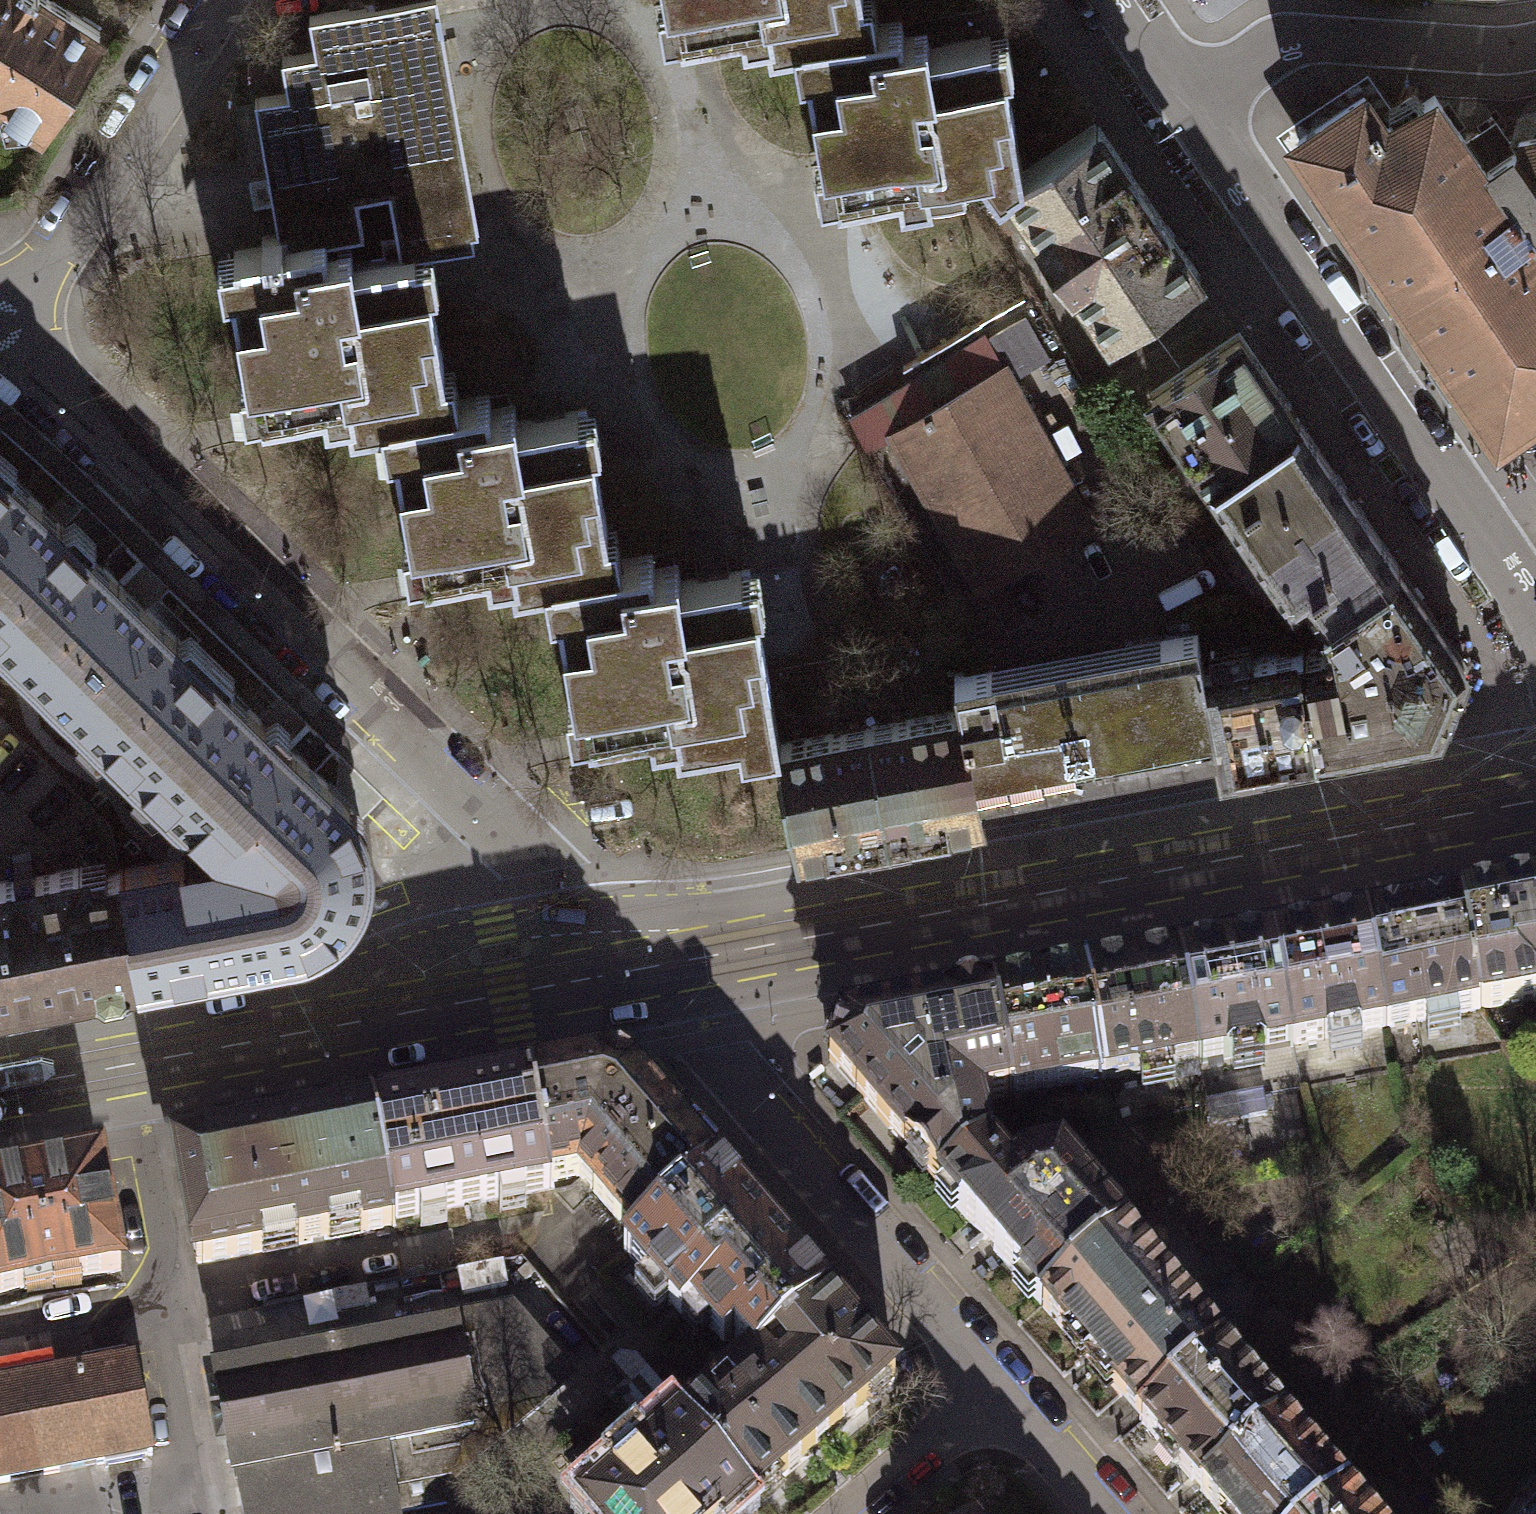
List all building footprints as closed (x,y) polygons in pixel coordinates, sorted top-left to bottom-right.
[(3,101),(8,121),(32,119),(40,124),(100,30),(53,0),(0,0),(0,99),(3,101)] [(324,236),(324,239),(362,232),(356,195),(388,189),(396,234),(380,237),(383,255),(414,249),(415,253),(474,243),(432,0),(399,0),(374,4),(309,16),(310,21),(316,20),(322,50),(282,57),(283,63),(288,62),(294,93),(255,99),(256,105),(262,104),(284,232),(262,236),(264,246),(324,236)] [(666,4),(675,3),(681,37),(718,31),(742,26),(745,40),(768,36),(770,49),(811,42),(810,35),(860,27),(855,0),(665,0),(666,4)] [(929,174),(979,166),(1000,195),(1010,188),(1024,178),(1024,177),(1005,69),(996,70),(990,35),(930,45),(927,31),(904,35),(901,20),(860,27),(810,35),(811,42),(816,70),(808,72),(822,153),(824,165),(833,163),(838,198),(868,193),(900,187),(902,201),(933,196),(929,174)] [(1200,274),(1098,126),(1024,177),(1024,178),(1010,188),(1042,234),(1039,236),(1073,285),(1076,283),(1112,335),(1200,274)] [(397,410),(442,403),(437,374),(445,373),(431,298),(429,284),(421,285),(415,253),(414,249),(383,255),(353,259),(350,245),(326,249),(324,239),(324,236),(264,246),(234,251),(240,285),(232,287),(248,380),(257,379),(263,412),(323,402),(326,416),(348,412),(351,425),(398,417),(397,410)] [(1091,526),(983,331),(851,415),(866,441),(894,426),(983,586),(1091,526)] [(1150,392),(1211,481),(1300,421),(1239,332),(1150,392)] [(514,585),(561,577),(560,570),(605,562),(600,534),(608,532),(594,453),(586,408),(527,419),(517,420),(514,405),(491,409),(488,395),(442,403),(397,410),(398,417),(403,445),(395,446),(411,540),(420,538),(426,573),(487,562),(489,575),(512,571),(514,585)] [(1399,566),(1300,421),(1211,481),(1294,602),(1307,593),(1324,617),(1399,566)] [(72,535),(31,496),(0,468),(0,608),(72,535)] [(72,535),(0,608),(0,623),(106,726),(185,646),(72,535)] [(560,570),(561,577),(566,605),(559,606),(575,699),(583,697),(589,732),(650,721),(653,735),(675,731),(678,745),(770,728),(773,744),(777,743),(780,743),(766,665),(749,569),(690,579),(680,581),(677,565),(655,569),(652,554),(605,562),(560,570)] [(1317,750),(1439,727),(1466,664),(1399,566),(1324,617),(1327,623),(1332,648),(1298,654),(1317,750)] [(961,709),(974,779),(1039,767),(1217,733),(1205,667),(1197,628),(1124,642),(1126,655),(1021,675),(995,680),(992,666),(955,673),(961,709)] [(297,756),(185,646),(106,726),(198,816),(204,810),(208,810),(211,810),(228,826),(297,756)] [(1317,750),(1298,654),(1298,650),(1205,667),(1217,733),(1223,768),(1317,750)] [(974,779),(961,709),(780,743),(777,743),(796,848),(981,813),(974,779)] [(1039,767),(974,779),(986,812),(1218,769),(1217,733),(1039,767)] [(227,862),(244,951),(293,941),(318,933),(340,918),(355,897),(364,873),(365,847),(357,822),(343,800),(297,756),(228,826),(240,840),(256,843),(254,856),(244,855),(242,857),(239,859),(234,861),(227,862)] [(244,951),(227,862),(201,868),(195,868),(190,867),(187,864),(185,859),(119,871),(138,971),(244,951)] [(94,980),(104,986),(121,984),(127,973),(138,971),(119,871),(85,877),(83,866),(0,881),(0,997),(94,980)] [(1461,906),(1480,1010),(1535,999),(1535,892),(1461,906)] [(1386,1027),(1480,1010),(1461,906),(1366,924),(1386,1027)] [(1293,1045),(1386,1027),(1366,924),(1273,941),(1293,1045)] [(1273,941),(1180,958),(1199,1062),(1200,1064),(1293,1047),(1293,1045),(1273,941)] [(1180,958),(1087,976),(1106,1080),(1199,1062),(1180,958)] [(1012,1097),(1106,1080),(1087,976),(993,993),(1012,1097)] [(980,1103),(1012,1097),(993,993),(841,1022),(828,1061),(937,1185),(989,1148),(980,1103)] [(553,1179),(578,1175),(635,1241),(716,1173),(634,1078),(608,1067),(530,1081),(548,1180),(553,1179)] [(530,1081),(370,1111),(391,1219),(555,1189),(553,1179),(548,1180),(530,1081)] [(392,1227),(391,1219),(370,1111),(174,1147),(195,1264),(392,1227)] [(1062,1159),(1024,1166),(1011,1176),(990,1152),(990,1150),(989,1148),(937,1185),(1041,1306),(1122,1237),(1127,1233),(1062,1159)] [(0,1180),(0,1293),(121,1271),(100,1162),(0,1180)] [(733,1338),(750,1358),(752,1358),(766,1358),(829,1305),(716,1173),(635,1241),(624,1251),(669,1304),(668,1305),(682,1321),(697,1309),(700,1313),(698,1315),(724,1346),(733,1338)] [(1041,1306),(1141,1422),(1222,1352),(1122,1237),(1041,1306)] [(829,1305),(766,1358),(752,1358),(753,1365),(692,1417),(682,1425),(752,1506),(895,1382),(829,1305)] [(447,1478),(564,1379),(511,1316),(216,1371),(235,1470),(243,1513),(396,1513),(445,1504),(440,1479),(447,1478)] [(1141,1422),(1204,1495),(1285,1426),(1222,1352),(1141,1422)] [(123,1460),(153,1455),(133,1353),(103,1359),(0,1379),(0,1484),(123,1460)] [(653,1369),(640,1381),(656,1399),(669,1387),(653,1369)] [(752,1506),(682,1425),(681,1424),(633,1465),(641,1474),(622,1491),(614,1482),(582,1509),(586,1513),(742,1513),(752,1506)] [(1285,1426),(1204,1495),(1220,1513),(1329,1513),(1347,1498),(1285,1426)] [(1347,1498),(1329,1513),(1361,1513),(1347,1498)]
